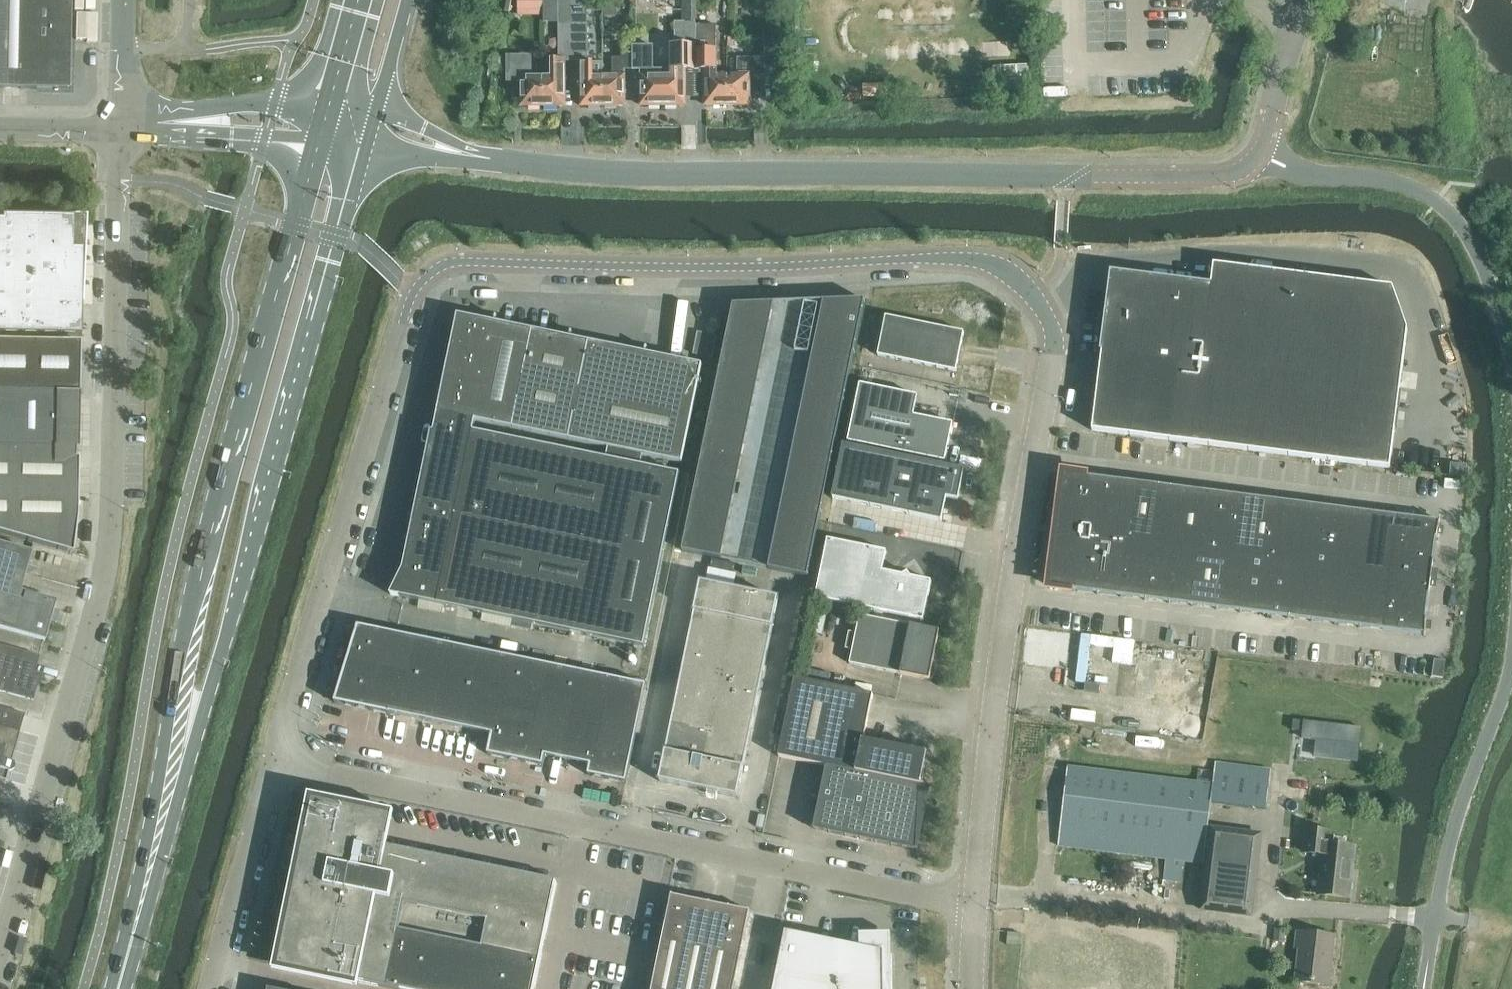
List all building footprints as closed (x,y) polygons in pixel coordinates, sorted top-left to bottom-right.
[(69,90),(70,57),(71,0),(0,0),(0,88),(43,89),(69,90)] [(565,106),(565,67),(564,67),(564,61),(573,61),(572,0),(544,0),(544,5),(559,5),(560,60),(552,60),(552,77),(543,77),(543,106),(565,106)] [(603,76),(603,63),(587,63),(587,0),(572,0),(573,61),(581,61),(581,106),(603,106),(603,76)] [(603,15),(614,15),(614,0),(603,0),(603,15)] [(671,75),(663,76),(663,106),(685,105),(685,70),(696,70),(696,25),(696,23),(676,23),(675,45),(671,45),(671,75)] [(716,25),(696,25),(696,70),(705,70),(705,75),(705,105),(727,105),(727,75),(717,75),(717,57),(706,57),(706,51),(715,51),(716,25)] [(613,76),(603,76),(603,106),(625,106),(625,76),(624,76),(624,70),(633,70),(632,46),(621,46),(622,58),(613,58),(613,76)] [(643,46),(632,46),(633,70),(641,69),(641,76),(641,106),(663,106),(663,76),(653,76),(652,58),(644,58),(643,46)] [(543,106),(543,77),(531,77),(531,67),(524,67),(524,57),(508,57),(508,82),(521,82),(521,107),(543,106)] [(738,75),(727,75),(727,105),(749,105),(749,75),(765,75),(765,58),(738,59),(738,75)] [(80,334),(81,277),(72,277),(72,250),(62,249),(63,222),(0,221),(0,332),(80,334)] [(1092,431),(1390,469),(1408,330),(1393,288),(1214,265),(1211,285),(1124,274),(1125,272),(1114,270),(1110,298),(1107,298),(1100,352),(1102,353),(1092,431)] [(824,302),(769,569),(808,577),(865,300),(824,302)] [(775,304),(722,560),(769,569),(824,302),(805,302),(775,304)] [(683,552),(722,560),(775,304),(733,305),(683,552)] [(438,410),(436,423),(473,430),(475,421),(682,464),(702,366),(664,358),(663,361),(653,359),(646,358),(648,349),(646,348),(644,357),(635,355),(636,352),(588,342),(587,346),(578,344),(570,342),(572,333),(570,333),(568,342),(560,340),(560,337),(513,327),(513,330),(504,328),(496,326),(497,318),(496,317),(494,326),(485,324),(486,321),(458,315),(457,319),(461,320),(442,410),(439,409),(438,409),(438,410)] [(886,316),(878,356),(956,372),(964,333),(886,316)] [(72,553),(77,516),(78,458),(75,458),(75,450),(78,450),(80,342),(0,341),(0,533),(72,553)] [(848,443),(906,455),(946,463),(954,424),(914,416),(919,397),(915,396),(860,385),(848,443)] [(473,430),(436,423),(434,433),(432,432),(404,570),(399,579),(391,595),(400,597),(406,598),(644,647),(680,473),(473,430)] [(958,500),(964,471),(844,445),(832,499),(942,521),(947,498),(958,500)] [(1058,515),(1056,531),(1081,534),(1089,476),(1088,476),(1088,477),(1064,474),(1059,515),(1058,515)] [(1081,534),(1105,537),(1112,479),(1112,480),(1089,477),(1089,476),(1081,534)] [(1105,537),(1129,540),(1136,482),(1135,483),(1113,480),(1113,479),(1112,479),(1105,537)] [(1129,540),(1152,543),(1160,485),(1159,485),(1159,486),(1137,483),(1137,482),(1136,482),(1129,540)] [(1152,543),(1176,546),(1184,488),(1183,488),(1183,489),(1160,486),(1161,485),(1160,485),(1152,543)] [(1176,546),(1200,549),(1208,491),(1207,491),(1207,492),(1184,489),(1184,488),(1176,546)] [(1200,549),(1224,552),(1231,494),(1231,495),(1208,492),(1208,491),(1200,549)] [(1224,552),(1248,555),(1255,497),(1254,498),(1232,495),(1232,494),(1231,494),(1224,552)] [(1248,555),(1271,558),(1279,500),(1278,500),(1278,501),(1256,498),(1256,497),(1255,497),(1248,555)] [(1271,558),(1295,561),(1303,503),(1302,503),(1302,504),(1279,501),(1280,500),(1279,500),(1271,558)] [(1295,561),(1319,564),(1327,506),(1326,506),(1326,507),(1303,504),(1303,503),(1295,561)] [(1319,564),(1343,567),(1350,509),(1350,510),(1327,508),(1327,506),(1319,564)] [(1343,567),(1367,570),(1374,512),(1373,513),(1351,511),(1351,509),(1350,509),(1343,567)] [(1374,512),(1367,570),(1391,573),(1394,545),(1398,517),(1375,514),(1375,512),(1374,512)] [(1398,517),(1394,545),(1435,550),(1437,538),(1440,521),(1439,521),(1438,522),(1398,517)] [(1073,591),(1073,592),(1081,534),(1056,531),(1054,546),(1055,546),(1050,587),(1073,590),(1073,591)] [(1097,594),(1097,595),(1105,537),(1081,534),(1073,592),(1074,592),(1074,590),(1097,593),(1097,594)] [(1120,598),(1121,598),(1129,540),(1105,537),(1097,595),(1098,595),(1098,593),(1120,596),(1120,598)] [(816,599),(923,621),(932,582),(910,577),(908,573),(903,576),(883,571),(887,552),(828,540),(816,599)] [(1144,601),(1145,601),(1152,543),(1129,540),(1121,598),(1122,598),(1122,596),(1144,599),(1144,601)] [(56,601),(21,591),(31,552),(0,543),(0,629),(45,641),(56,601)] [(1168,604),(1169,604),(1176,546),(1152,543),(1145,601),(1146,599),(1168,602),(1168,604)] [(1394,545),(1391,573),(1431,578),(1435,550),(1394,545)] [(1192,607),(1200,549),(1176,546),(1169,604),(1169,602),(1192,605),(1192,607)] [(1216,610),(1224,552),(1200,549),(1192,607),(1193,607),(1193,605),(1216,608),(1216,610)] [(1239,613),(1240,613),(1248,555),(1224,552),(1216,610),(1217,610),(1217,609),(1240,611),(1239,613)] [(1263,616),(1264,616),(1271,558),(1248,555),(1240,613),(1241,613),(1241,612),(1263,614),(1263,616)] [(1287,619),(1288,619),(1295,561),(1271,558),(1264,616),(1265,615),(1287,617),(1287,619)] [(1311,622),(1319,564),(1295,561),(1288,619),(1288,618),(1311,621),(1311,622)] [(1335,625),(1343,567),(1319,564),(1311,622),(1312,622),(1312,621),(1335,624),(1335,625)] [(1358,628),(1359,628),(1367,570),(1343,567),(1335,625),(1336,625),(1336,624),(1359,627),(1358,628)] [(1383,630),(1387,602),(1391,573),(1367,570),(1359,628),(1360,628),(1360,627),(1383,630)] [(1391,573),(1387,602),(1428,607),(1431,578),(1391,573)] [(701,583),(695,611),(734,620),(740,591),(701,583)] [(740,591),(734,620),(773,628),(779,599),(740,591)] [(1387,602),(1383,630),(1424,635),(1424,636),(1425,636),(1426,619),(1428,607),(1387,602)] [(695,611),(689,640),(728,648),(734,620),(695,611)] [(850,664),(930,680),(939,632),(860,616),(850,664)] [(734,620),(728,648),(767,656),(773,628),(734,620)] [(391,714),(490,734),(506,656),(358,626),(338,693),(345,705),(391,714)] [(689,640),(683,668),(722,676),(728,648),(689,640)] [(38,683),(32,682),(39,656),(0,646),(0,691),(33,700),(38,683)] [(728,648),(722,676),(761,684),(767,656),(728,648)] [(545,756),(570,761),(588,673),(506,656),(490,734),(492,735),(488,755),(543,766),(545,756)] [(578,669),(580,659),(564,656),(562,665),(578,669)] [(683,668),(677,696),(716,705),(722,676),(683,668)] [(588,673),(570,761),(590,766),(588,775),(626,783),(647,686),(588,673)] [(722,676),(716,705),(756,713),(761,684),(722,676)] [(922,786),(921,786),(924,757),(880,748),(881,745),(864,742),(873,695),(795,679),(779,757),(827,767),(921,786),(922,786)] [(677,696),(672,725),(711,733),(716,705),(677,696)] [(716,705),(711,733),(750,741),(756,713),(716,705)] [(5,780),(8,771),(10,771),(12,771),(13,769),(14,767),(14,765),(14,763),(12,762),(10,761),(24,715),(0,708),(0,778),(5,780)] [(1293,720),(1292,730),(1302,732),(1303,722),(1293,720)] [(1302,732),(1301,738),(1317,740),(1315,756),(1356,761),(1360,727),(1329,724),(1303,721),(1303,722),(1302,732)] [(672,725),(666,753),(705,761),(711,733),(672,725)] [(711,733),(705,761),(744,769),(750,741),(711,733)] [(660,782),(699,790),(705,761),(666,753),(660,782)] [(705,761),(699,790),(738,798),(744,769),(705,761)] [(1068,767),(1058,846),(1203,864),(1211,802),(1266,810),(1271,770),(1216,763),(1213,785),(1068,767)] [(921,786),(827,767),(817,814),(832,817),(829,833),(918,851),(920,803),(921,786)] [(360,983),(390,988),(535,988),(557,883),(558,883),(558,881),(388,846),(395,812),(309,795),(273,971),(329,982),(358,988),(360,983)] [(832,817),(817,814),(815,830),(829,833),(832,817)] [(1201,910),(1251,916),(1261,835),(1212,829),(1201,910)] [(1318,894),(1349,898),(1356,848),(1330,844),(1331,832),(1307,829),(1305,852),(1322,854),(1318,894)] [(547,852),(555,854),(556,847),(548,845),(547,852)] [(750,911),(749,911),(749,912),(742,910),(731,908),(732,904),(730,903),(729,908),(711,904),(712,900),(710,899),(709,904),(702,902),(673,896),(674,896),(672,895),(653,988),(734,988),(750,911)] [(1275,929),(1274,941),(1284,942),(1285,930),(1275,929)] [(891,954),(860,947),(814,938),(786,932),(774,988),(892,988),(891,954)] [(1296,982),(1329,985),(1335,936),(1298,932),(1296,948),(1300,948),(1296,982)]
